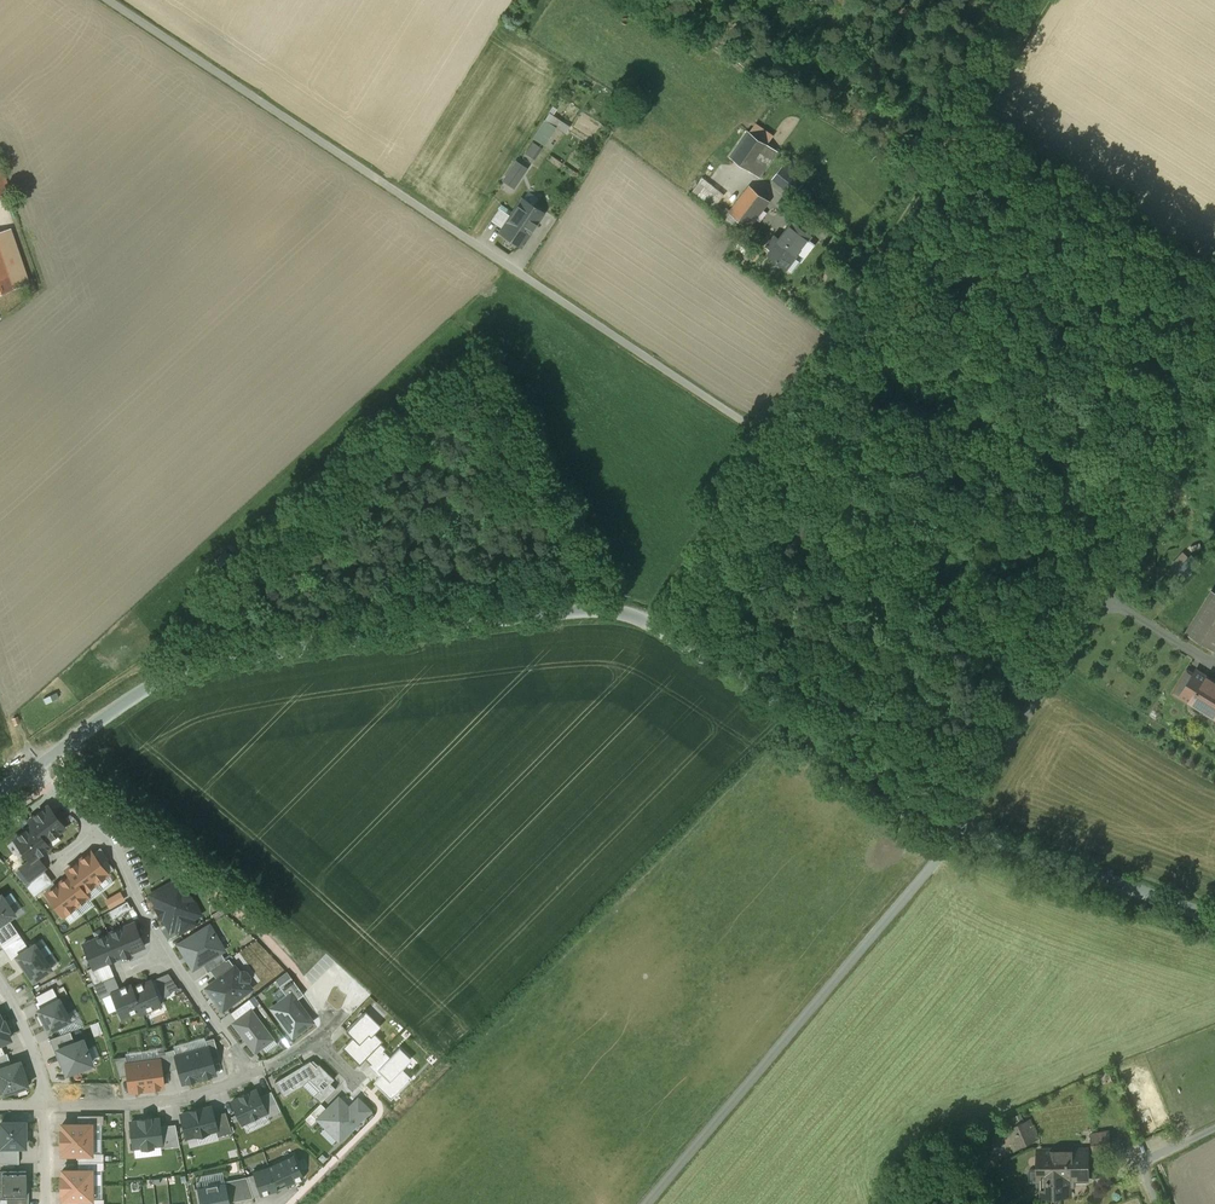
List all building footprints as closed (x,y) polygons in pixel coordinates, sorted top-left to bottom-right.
[(556,127),(569,134),(574,125),(548,112),(534,138),(546,145),(556,127)] [(756,122),(749,132),(768,144),(774,135),(756,122)] [(768,144),(749,132),(733,156),(732,155),(731,157),(752,171),(760,160),(770,145),(768,144)] [(533,141),(526,152),(536,158),(543,147),(533,141)] [(760,160),(752,171),(760,176),(768,165),(760,160)] [(790,172),(803,183),(809,176),(789,160),(783,167),(790,172)] [(512,161),(503,176),(514,184),(524,169),(512,161)] [(10,192),(0,162),(0,195),(10,192)] [(790,172),(783,167),(774,178),(781,184),(790,172)] [(803,183),(790,172),(781,184),(794,194),(803,183)] [(705,186),(722,199),(725,195),(703,178),(693,191),(698,195),(705,186)] [(705,186),(698,195),(727,218),(731,212),(726,208),(725,209),(718,203),(722,199),(705,186)] [(750,187),(731,212),(749,226),(769,201),(750,187)] [(535,207),(522,199),(500,232),(521,246),(542,214),(534,209),(535,207)] [(794,222),(780,240),(776,237),(776,236),(768,246),(773,249),(769,254),(788,268),(796,257),(795,256),(798,252),(808,239),(811,236),(812,236),(812,235),(794,222)] [(0,232),(0,293),(16,287),(29,283),(10,228),(0,232)] [(808,239),(798,252),(805,258),(816,245),(808,239)] [(1186,633),(1214,651),(1214,592),(1212,590),(1186,633)] [(1195,673),(1187,668),(1172,693),(1204,713),(1204,714),(1214,721),(1214,715),(1208,711),(1207,712),(1180,696),(1186,687),(1182,685),(1187,676),(1191,679),(1195,673)] [(1196,670),(1195,673),(1191,679),(1187,676),(1182,685),(1186,687),(1180,696),(1207,712),(1208,711),(1214,715),(1214,682),(1196,670)] [(33,825),(46,842),(65,827),(48,806),(29,820),(33,825)] [(37,856),(50,847),(46,842),(33,825),(14,839),(30,860),(31,861),(37,856)] [(110,859),(101,847),(92,853),(108,873),(113,869),(107,861),(110,859)] [(91,852),(79,861),(96,883),(107,874),(108,873),(92,853),(91,852)] [(21,867),(31,881),(32,879),(45,870),(47,869),(37,856),(31,861),(30,860),(21,867)] [(79,861),(67,870),(70,875),(84,892),(96,883),(79,861)] [(48,892),(56,885),(45,870),(32,879),(37,885),(41,891),(45,889),(48,892)] [(107,874),(96,883),(102,892),(114,883),(107,874)] [(70,875),(58,884),(76,906),(87,897),(70,875)] [(25,885),(29,891),(37,885),(32,879),(31,881),(25,885)] [(176,930),(179,935),(196,925),(192,919),(201,914),(193,899),(183,905),(176,893),(182,890),(172,882),(150,895),(157,906),(158,909),(162,907),(165,913),(164,914),(169,922),(171,921),(176,930)] [(96,883),(84,892),(90,901),(102,892),(96,883)] [(48,892),(46,893),(63,915),(76,906),(58,884),(56,885),(48,892)] [(34,897),(41,891),(37,885),(29,891),(34,897)] [(121,890),(105,899),(110,909),(126,900),(121,890)] [(176,893),(183,905),(193,899),(182,890),(176,893)] [(9,919),(15,915),(9,905),(17,900),(11,892),(3,897),(1,894),(0,895),(0,925),(9,919)] [(87,897),(76,906),(82,915),(94,905),(90,901),(87,897)] [(127,901),(108,911),(112,919),(131,908),(127,901)] [(76,906),(63,915),(70,924),(82,915),(76,906)] [(165,913),(162,907),(158,909),(157,906),(154,908),(161,920),(162,919),(170,933),(176,930),(171,921),(169,922),(164,914),(165,913)] [(0,925),(0,942),(17,931),(9,919),(0,925)] [(131,952),(144,946),(134,922),(121,928),(131,952)] [(179,944),(193,968),(202,962),(221,951),(223,949),(209,926),(179,944)] [(131,952),(121,928),(109,933),(119,957),(131,952)] [(0,942),(0,944),(2,948),(20,935),(17,931),(0,942)] [(106,962),(119,957),(109,933),(96,938),(106,962)] [(17,957),(16,956),(29,948),(20,935),(2,948),(11,961),(17,957)] [(42,938),(34,944),(39,950),(46,944),(42,938)] [(96,966),(106,962),(96,938),(83,944),(93,967),(93,968),(96,966)] [(39,950),(34,944),(29,948),(16,956),(17,957),(33,981),(52,969),(51,967),(44,958),(52,952),(47,944),(39,950)] [(221,951),(202,962),(208,972),(211,970),(226,960),(221,951)] [(59,962),(52,952),(44,958),(51,967),(59,962)] [(229,958),(226,960),(211,970),(217,979),(234,966),(229,958)] [(94,984),(101,981),(103,981),(96,966),(93,968),(93,967),(88,969),(94,984)] [(240,973),(234,966),(217,979),(206,987),(223,1009),(251,988),(246,982),(249,980),(249,977),(246,972),(242,972),(240,973)] [(287,996),(291,993),(296,999),(304,994),(287,971),(275,979),(287,996)] [(160,991),(162,997),(171,994),(170,992),(179,988),(168,972),(163,975),(168,987),(160,991)] [(151,980),(159,999),(162,997),(160,991),(168,987),(163,975),(151,980)] [(107,995),(111,993),(120,989),(120,988),(114,976),(103,981),(101,981),(107,995)] [(159,999),(151,980),(142,984),(142,982),(136,985),(136,986),(132,988),(141,1009),(142,1012),(162,1004),(159,999)] [(100,998),(107,995),(101,981),(94,984),(100,998)] [(120,989),(111,993),(122,1017),(141,1009),(132,988),(131,985),(126,987),(125,985),(120,988),(120,989)] [(35,1003),(38,1009),(59,998),(53,988),(35,997),(38,1001),(35,1003)] [(293,1036),(313,1021),(296,999),(291,993),(287,996),(279,1002),(283,1009),(276,1014),(293,1036)] [(44,1020),(49,1031),(56,1027),(70,1020),(67,1013),(68,1012),(65,1005),(63,1006),(59,998),(38,1009),(38,1010),(40,1013),(35,1016),(39,1023),(44,1020)] [(237,1020),(251,1010),(254,1008),(248,1000),(231,1013),(237,1020)] [(276,1014),(283,1009),(279,1002),(271,1008),(276,1014)] [(76,1008),(68,1012),(67,1013),(70,1020),(56,1027),(60,1035),(70,1031),(85,1026),(76,1008)] [(272,1039),(251,1010),(237,1020),(234,1023),(255,1051),(272,1039)] [(370,1033),(381,1043),(383,1041),(375,1033),(382,1026),(365,1010),(363,1012),(377,1026),(370,1033)] [(352,1037),(355,1039),(344,1050),(360,1065),(365,1059),(381,1043),(370,1033),(377,1026),(363,1012),(346,1031),(352,1037)] [(0,1043),(10,1038),(6,1031),(8,1030),(4,1021),(2,1022),(0,1017),(0,1043)] [(58,1050),(58,1049),(75,1043),(70,1031),(60,1035),(50,1039),(55,1051),(58,1050)] [(342,1048),(344,1050),(355,1039),(352,1037),(342,1048)] [(211,1059),(219,1056),(214,1038),(205,1040),(207,1047),(208,1047),(211,1059)] [(58,1050),(67,1073),(92,1064),(91,1062),(86,1049),(83,1040),(75,1043),(58,1049),(58,1050)] [(381,1043),(365,1059),(370,1064),(384,1051),(386,1048),(381,1043)] [(95,1045),(86,1049),(91,1062),(100,1059),(95,1045)] [(211,1075),(216,1073),(211,1059),(208,1047),(192,1051),(200,1079),(211,1076),(211,1075)] [(380,1088),(391,1099),(412,1078),(411,1077),(410,1078),(400,1069),(410,1059),(400,1049),(400,1048),(400,1047),(390,1057),(377,1070),(381,1074),(379,1076),(376,1080),(382,1086),(380,1088)] [(410,1078),(411,1077),(402,1069),(412,1059),(400,1048),(400,1049),(410,1059),(400,1069),(410,1078)] [(176,1056),(174,1049),(166,1051),(171,1070),(179,1068),(175,1056),(176,1056)] [(171,1070),(166,1051),(158,1052),(159,1059),(160,1059),(161,1071),(171,1070)] [(200,1079),(192,1051),(175,1056),(179,1068),(183,1083),(188,1081),(188,1082),(200,1079)] [(379,1076),(381,1074),(377,1070),(390,1057),(384,1051),(370,1064),(368,1066),(379,1076)] [(11,1064),(7,1053),(5,1054),(0,1055),(0,1068),(11,1064)] [(127,1063),(126,1056),(114,1058),(119,1076),(128,1075),(126,1063),(127,1063)] [(161,1071),(160,1059),(159,1059),(143,1061),(147,1090),(158,1088),(158,1087),(163,1087),(161,1071)] [(330,1083),(334,1079),(319,1063),(316,1066),(310,1060),(275,1081),(284,1096),(285,1096),(284,1094),(297,1086),(296,1085),(307,1078),(321,1092),(330,1083)] [(28,1085),(20,1061),(11,1064),(0,1068),(0,1089),(1,1093),(2,1094),(28,1085)] [(147,1090),(143,1061),(126,1063),(128,1075),(130,1091),(135,1090),(135,1091),(147,1090)] [(284,1094),(285,1096),(303,1085),(315,1097),(321,1103),(336,1088),(330,1083),(321,1092),(307,1078),(296,1085),(297,1086),(284,1094)] [(380,1088),(382,1086),(376,1080),(373,1082),(380,1088)] [(232,1101),(242,1123),(266,1112),(267,1112),(259,1096),(256,1090),(248,1094),(247,1093),(240,1096),(240,1097),(232,1101)] [(259,1096),(267,1112),(266,1112),(268,1117),(281,1110),(271,1091),(259,1096)] [(342,1138),(370,1110),(358,1098),(349,1107),(339,1097),(327,1109),(317,1118),(326,1127),(328,1124),(342,1138)] [(317,1118),(327,1109),(321,1103),(306,1118),(311,1124),(317,1118)] [(181,1115),(187,1136),(197,1134),(197,1135),(207,1133),(206,1131),(216,1129),(217,1129),(213,1115),(211,1107),(201,1110),(200,1108),(191,1111),(191,1112),(181,1115)] [(1145,1134),(1157,1128),(1148,1109),(1136,1115),(1145,1134)] [(213,1115),(217,1129),(216,1129),(217,1136),(232,1132),(225,1111),(213,1115)] [(130,1123),(133,1146),(142,1145),(143,1148),(153,1147),(152,1144),(161,1143),(162,1143),(160,1126),(159,1119),(150,1120),(150,1118),(139,1119),(140,1122),(130,1123)] [(1030,1119),(1007,1129),(1016,1149),(1038,1138),(1030,1119)] [(25,1130),(25,1122),(0,1123),(1,1146),(19,1146),(25,1146),(25,1138),(26,1138),(26,1130),(25,1130)] [(60,1139),(93,1139),(93,1122),(60,1122),(60,1139)] [(175,1124),(160,1126),(162,1143),(161,1143),(162,1148),(180,1145),(175,1124)] [(328,1124),(326,1127),(340,1141),(342,1138),(328,1124)] [(1110,1131),(1091,1134),(1094,1154),(1098,1153),(1099,1153),(1113,1150),(1110,1131)] [(93,1139),(60,1139),(60,1155),(93,1155),(93,1139)] [(19,1163),(19,1146),(1,1146),(0,1146),(0,1163),(19,1163)] [(1087,1150),(1040,1150),(1040,1180),(1047,1179),(1047,1186),(1049,1186),(1049,1194),(1070,1194),(1070,1179),(1087,1179),(1087,1150)] [(294,1154),(269,1166),(278,1190),(304,1177),(294,1154)] [(269,1166),(253,1171),(261,1195),(278,1190),(269,1166)] [(60,1184),(93,1184),(93,1168),(60,1168),(60,1184)] [(26,1195),(26,1180),(26,1171),(0,1171),(0,1191),(0,1199),(7,1199),(27,1198),(26,1195)] [(224,1182),(225,1182),(229,1202),(253,1197),(247,1177),(224,1181),(224,1182)] [(1047,1179),(1040,1180),(1040,1194),(1049,1194),(1049,1186),(1047,1186),(1047,1179)] [(229,1202),(225,1182),(224,1182),(197,1188),(200,1203),(230,1203),(229,1202)] [(93,1184),(60,1184),(60,1201),(94,1201),(93,1184)]
